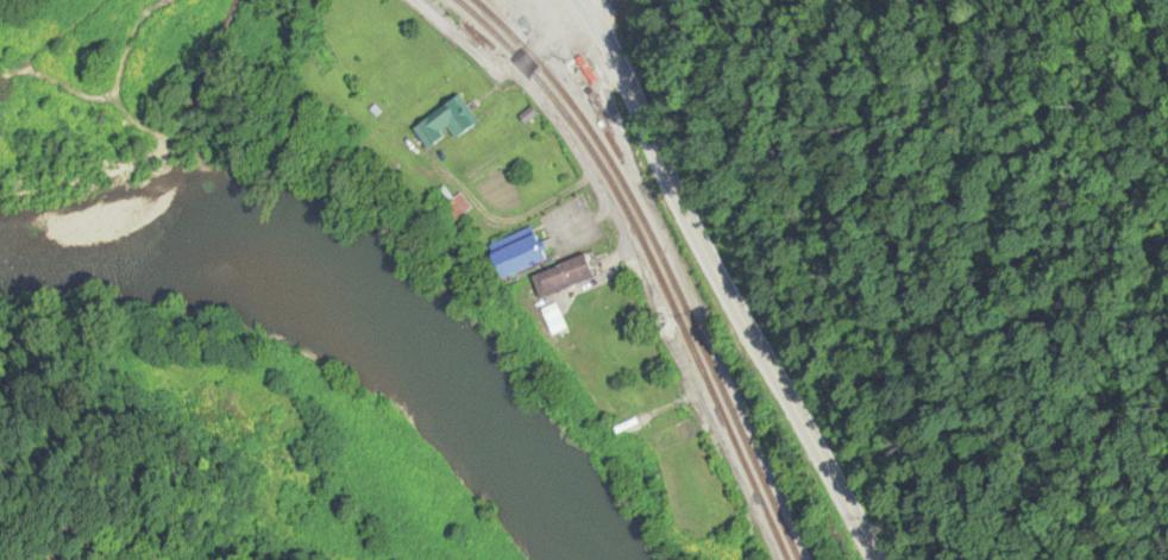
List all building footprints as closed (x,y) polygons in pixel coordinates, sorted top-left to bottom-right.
[(413,129),(427,150),(451,135),(455,141),(480,125),(461,97),(413,129)] [(457,222),(472,210),(461,196),(453,202),(445,192),(439,197),(457,222)] [(494,255),(505,282),(549,264),(539,237),(494,255)] [(542,300),(601,277),(593,255),(533,277),(542,300)]
